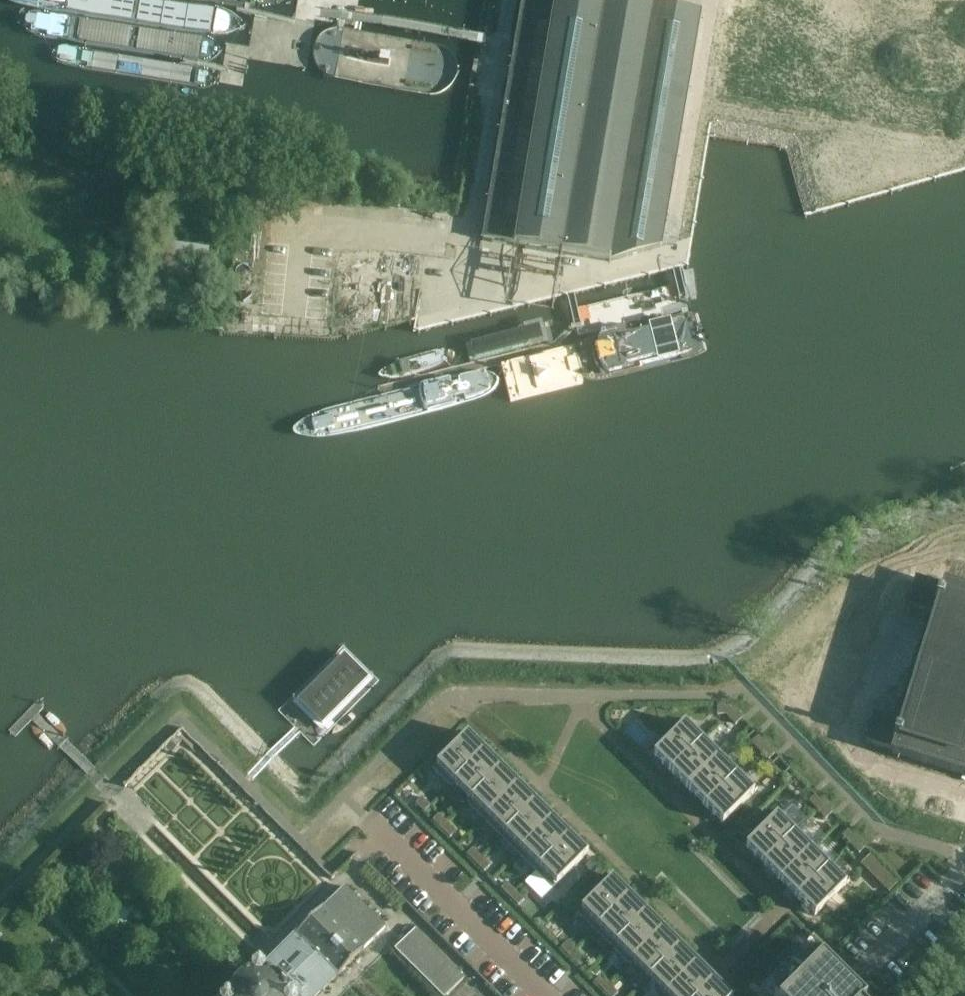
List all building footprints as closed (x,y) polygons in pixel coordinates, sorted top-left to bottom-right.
[(240,63),(246,30),(73,0),(0,0),(0,22),(240,63)] [(273,33),(279,0),(84,0),(273,33)] [(666,210),(678,145),(700,13),(621,0),(523,0),(520,15),(483,241),(609,262),(660,248),(666,210)] [(194,91),(200,60),(0,25),(0,57),(194,91)] [(296,37),(286,94),(459,125),(469,68),(296,37)] [(224,87),(217,122),(452,163),(458,128),(224,87)] [(743,261),(550,326),(564,366),(757,302),(743,261)] [(964,776),(964,593),(943,586),(942,589),(915,581),(908,607),(934,615),(901,726),(874,717),(866,743),(893,751),(892,754),(964,776)] [(299,703),(321,725),(367,679),(342,658),(299,703)] [(717,708),(717,716),(726,716),(727,717),(733,711),(730,708),(718,707),(717,708)] [(733,711),(727,717),(735,726),(741,720),(741,719),(733,711)] [(665,744),(653,756),(671,773),(705,738),(688,721),(673,736),(672,734),(663,743),(665,744)] [(436,766),(433,770),(450,787),(454,783),(485,752),(467,735),(456,746),(455,745),(446,754),(447,755),(436,766)] [(752,743),(760,752),(766,746),(758,737),(752,743)] [(705,738),(671,773),(688,790),(719,759),(703,743),(706,739),(705,738)] [(775,755),(766,746),(760,752),(769,760),(775,755)] [(485,752),(454,783),(470,800),(471,800),(502,769),(501,769),(485,752)] [(719,759),(688,790),(705,807),(736,776),(719,759)] [(471,800),(467,804),(484,821),(488,817),(519,786),(502,769),(471,800)] [(736,776),(705,807),(723,825),(735,812),(736,814),(744,806),(743,805),(754,793),(736,776)] [(488,817),(484,821),(501,838),(505,834),(535,803),(519,786),(488,817)] [(809,802),(817,811),(823,805),(815,796),(809,802)] [(421,798),(415,804),(424,813),(430,807),(421,798)] [(505,834),(501,838),(518,855),(522,851),(552,820),(535,803),(505,834)] [(817,811),(826,820),(832,814),(831,813),(823,805),(817,811)] [(757,836),(745,848),(763,865),(797,830),(780,813),(765,828),(764,826),(755,835),(757,836)] [(438,815),(432,821),(441,830),(447,824),(438,815)] [(522,851),(518,855),(535,872),(539,868),(569,837),(552,820),(522,851)] [(447,824),(441,830),(450,839),(456,833),(447,824)] [(797,830),(763,865),(780,882),(811,851),(815,848),(797,830)] [(848,831),(842,837),(850,846),(856,840),(848,831)] [(539,868),(535,872),(553,889),(556,886),(568,875),(569,876),(578,868),(576,866),(587,855),(569,837),(539,868)] [(856,840),(850,846),(859,854),(865,849),(864,848),(856,840)] [(473,849),(472,849),(466,855),(475,864),(481,858),(473,849)] [(811,851),(780,882),(797,899),(829,868),(811,851)] [(481,858),(475,864),(484,873),(490,867),(482,859),(481,858)] [(829,868),(797,899),(815,917),(826,905),(827,907),(836,898),(835,897),(846,885),(849,882),(832,865),(829,868)] [(581,910),(577,914),(595,931),(598,928),(629,897),(612,880),(601,891),(599,889),(592,896),(594,898),(581,910)] [(507,883),(501,889),(509,898),(515,892),(507,883)] [(336,978),(337,978),(338,976),(361,953),(362,953),(387,928),(345,886),(322,909),(320,911),(314,918),(313,918),(312,919),(312,920),(305,926),(304,928),(297,935),(297,934),(295,936),(296,936),(280,953),(277,953),(273,957),(273,960),(257,976),(256,975),(246,985),(248,987),(239,995),(318,995),(336,978)] [(515,892),(509,898),(518,907),(524,901),(515,892)] [(598,928),(595,931),(612,948),(615,945),(646,914),(629,897),(598,928)] [(615,945),(612,948),(629,966),(633,962),(664,931),(646,914),(615,945)] [(454,989),(464,979),(415,931),(395,950),(441,995),(447,995),(454,989)] [(664,931),(633,962),(649,978),(680,947),(664,931)] [(567,943),(561,949),(569,958),(575,952),(567,943)] [(762,991),(767,995),(856,995),(806,946),(762,991)] [(680,947),(649,978),(650,979),(666,995),(697,964),(680,947)] [(575,952),(569,958),(578,966),(584,960),(575,952)] [(666,995),(701,995),(715,982),(697,964),(666,995)] [(603,991),(609,985),(600,977),(594,983),(603,991)] [(701,995),(729,995),(715,982),(701,995)] [(612,989),(609,985),(603,991),(608,995),(616,995),(618,994),(612,989)]
